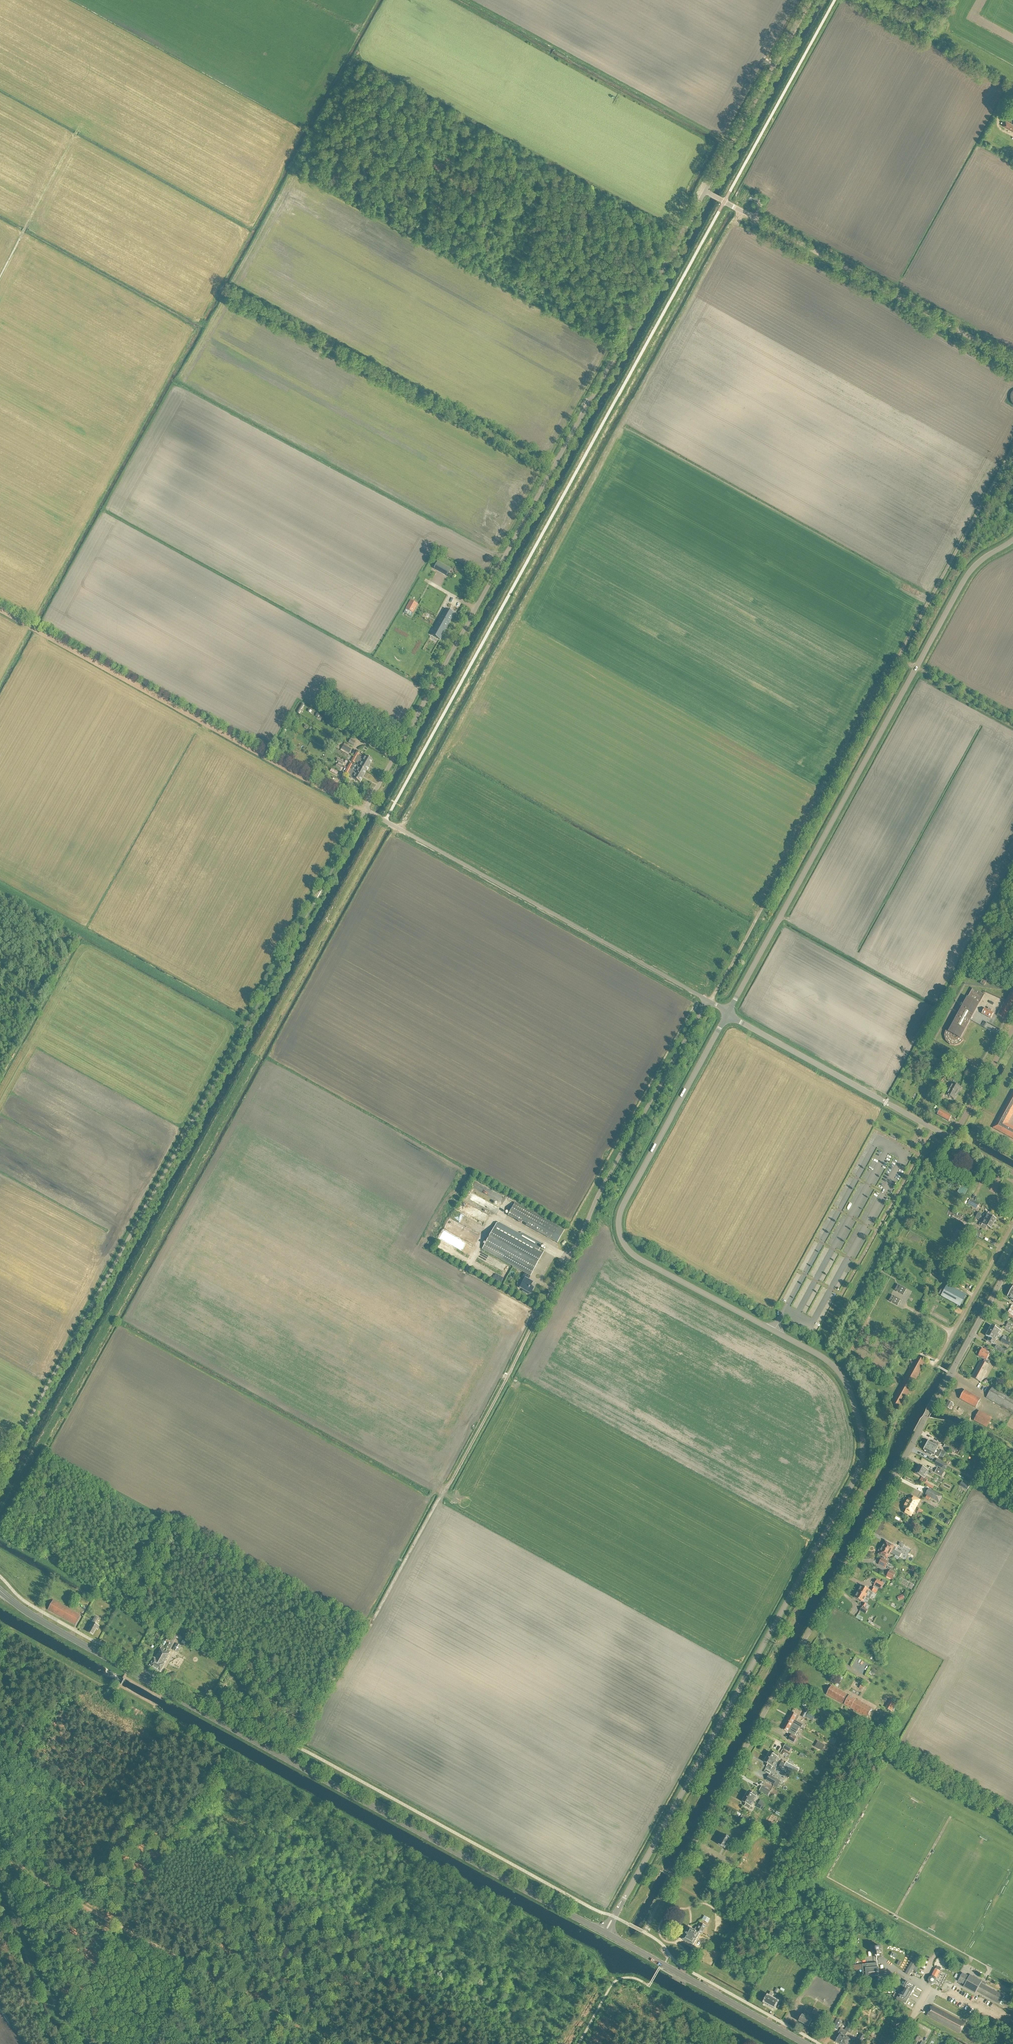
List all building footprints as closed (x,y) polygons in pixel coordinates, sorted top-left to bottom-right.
[(1002,125),(1012,131),(1012,124),(1005,119),(1002,125)] [(438,571),(442,564),(438,562),(434,569),(438,571)] [(406,609),(413,613),(417,604),(410,600),(406,609)] [(454,614),(445,609),(431,635),(440,640),(454,614)] [(352,749),(351,749),(344,745),(341,750),(349,754),(352,749)] [(354,757),(369,766),(372,760),(365,756),(364,759),(358,756),(359,755),(356,753),(354,757)] [(366,772),(369,766),(354,757),(351,762),(354,764),(355,762),(357,764),(356,766),(359,768),(366,772)] [(338,759),(337,759),(336,758),(335,761),(336,761),(336,762),(339,763),(338,764),(337,764),(335,767),(339,770),(344,762),(338,759)] [(363,777),(366,772),(359,768),(356,773),(363,777)] [(363,777),(356,773),(354,772),(351,778),(360,783),(363,777)] [(970,1021),(984,996),(972,989),(963,1006),(959,1014),(949,1033),(946,1031),(944,1036),(946,1041),(950,1045),(955,1046),(960,1045),(963,1041),(960,1039),(970,1021)] [(1012,1002),(1012,995),(1010,993),(1006,1002),(998,1016),(1004,1019),(1012,1002)] [(989,1008),(987,1010),(985,1009),(982,1014),(991,1019),(994,1014),(991,1012),(992,1010),(989,1008)] [(949,1089),(958,1094),(961,1088),(960,1087),(952,1083),(949,1089)] [(956,1098),(958,1094),(949,1089),(946,1095),(955,1100),(956,1098)] [(993,1128),(1012,1139),(1012,1127),(1007,1124),(1012,1114),(1012,1092),(993,1128)] [(950,1119),(952,1117),(940,1111),(937,1116),(949,1122),(950,1119)] [(489,1195),(492,1188),(474,1181),(472,1188),(489,1195)] [(968,1190),(961,1186),(957,1193),(963,1197),(968,1190)] [(471,1195),(470,1197),(474,1199),(473,1200),(479,1203),(481,1198),(471,1193),(470,1195),(471,1195)] [(968,1204),(977,1208),(979,1204),(971,1199),(968,1204)] [(525,1226),(557,1244),(564,1231),(515,1203),(507,1216),(521,1224),(522,1222),(526,1224),(525,1226)] [(985,1220),(994,1225),(996,1220),(992,1218),(994,1216),(986,1212),(985,1214),(987,1215),(985,1220)] [(481,1233),(485,1223),(463,1215),(460,1221),(458,1224),(481,1233)] [(991,1229),(994,1225),(985,1220),(982,1225),(980,1223),(978,1225),(986,1230),(987,1227),(991,1229)] [(544,1253),(539,1250),(542,1244),(522,1233),(519,1234),(499,1223),(496,1223),(482,1250),(526,1274),(521,1283),(523,1284),(520,1289),(522,1290),(522,1292),(525,1293),(528,1295),(529,1294),(531,1295),(534,1290),(530,1288),(533,1284),(528,1281),(531,1277),(544,1253)] [(982,1232),(970,1226),(967,1231),(979,1238),(982,1232)] [(514,1269),(505,1282),(509,1284),(517,1271),(514,1269)] [(932,1275),(938,1278),(940,1271),(935,1269),(932,1275)] [(904,1295),(906,1290),(898,1285),(895,1290),(904,1295)] [(941,1289),(938,1295),(960,1307),(966,1296),(947,1285),(944,1291),(941,1289)] [(898,1305),(901,1300),(892,1296),(889,1301),(898,1305)] [(1010,1332),(1012,1326),(1012,1325),(1008,1322),(1004,1329),(1010,1332)] [(989,1331),(998,1337),(1001,1332),(1000,1331),(1001,1329),(996,1326),(995,1328),(991,1326),(989,1331)] [(996,1341),(998,1337),(989,1331),(986,1336),(989,1338),(988,1341),(994,1345),(994,1344),(995,1345),(996,1342),(996,1341)] [(994,1349),(1004,1354),(1006,1350),(996,1345),(994,1349)] [(980,1361),(972,1377),(981,1382),(990,1366),(988,1365),(989,1362),(987,1360),(990,1353),(982,1349),(978,1356),(985,1360),(984,1363),(980,1361)] [(900,1408),(926,1362),(916,1357),(891,1403),(900,1408)] [(993,1387),(986,1398),(1012,1413),(1012,1398),(993,1387)] [(976,1408),(981,1399),(965,1390),(960,1399),(976,1408)] [(987,1428),(992,1418),(979,1411),(974,1421),(987,1428)] [(926,1446),(936,1451),(939,1447),(938,1446),(939,1445),(933,1442),(933,1443),(929,1441),(926,1446)] [(954,1448),(948,1445),(946,1443),(944,1447),(952,1452),(955,1453),(957,1455),(959,1451),(957,1449),(954,1448)] [(940,1454),(936,1451),(926,1446),(924,1450),(927,1452),(926,1453),(931,1456),(932,1454),(938,1458),(939,1456),(942,1458),(944,1455),(940,1454)] [(944,1472),(948,1465),(937,1459),(934,1464),(941,1468),(941,1470),(944,1472)] [(924,1479),(928,1471),(926,1469),(927,1468),(923,1466),(922,1467),(920,1466),(915,1474),(924,1479)] [(942,1477),(944,1472),(937,1468),(935,1473),(942,1477)] [(970,1470),(968,1475),(976,1479),(979,1474),(970,1470)] [(964,1481),(961,1485),(968,1490),(971,1485),(964,1481)] [(929,1488),(926,1495),(939,1502),(943,1496),(929,1488)] [(907,1504),(915,1509),(920,1501),(914,1498),(912,1501),(909,1499),(907,1504)] [(911,1516),(915,1509),(907,1504),(904,1509),(907,1510),(905,1513),(911,1516)] [(893,1543),(891,1546),(885,1542),(884,1545),(883,1545),(883,1546),(883,1547),(882,1548),(890,1553),(895,1544),(893,1543)] [(887,1559),(890,1553),(882,1548),(882,1549),(881,1549),(880,1551),(879,1554),(884,1557),(883,1559),(882,1558),(879,1564),(885,1568),(889,1562),(886,1560),(887,1559)] [(896,1573),(890,1570),(886,1576),(892,1580),(896,1573)] [(877,1579),(874,1585),(881,1589),(884,1583),(877,1579)] [(858,1592),(866,1596),(870,1590),(862,1586),(858,1592)] [(863,1603),(866,1596),(858,1592),(855,1598),(863,1603)] [(48,1610),(75,1625),(80,1616),(53,1600),(48,1610)] [(97,1630),(99,1626),(95,1624),(98,1618),(95,1616),(92,1622),(90,1626),(91,1627),(88,1632),(93,1635),(96,1629),(97,1630)] [(870,1620),(868,1623),(880,1630),(881,1627),(870,1620)] [(170,1641),(169,1643),(166,1648),(169,1650),(177,1636),(174,1634),(170,1641)] [(178,1653),(178,1651),(180,1652),(183,1648),(181,1647),(181,1646),(176,1644),(173,1650),(178,1653)] [(155,1669),(165,1652),(164,1651),(165,1649),(162,1647),(155,1659),(154,1658),(150,1666),(150,1665),(150,1666),(155,1669)] [(165,1652),(155,1669),(160,1672),(161,1671),(165,1664),(164,1664),(170,1652),(167,1650),(166,1652),(165,1652)] [(867,1674),(873,1676),(876,1669),(870,1667),(867,1674)] [(831,1686),(826,1695),(867,1718),(872,1708),(831,1686)] [(894,1711),(898,1703),(891,1699),(887,1708),(894,1711)] [(797,1721),(799,1717),(797,1715),(792,1712),(787,1721),(794,1725),(799,1728),(800,1728),(801,1729),(803,1725),(797,1721)] [(815,1716),(808,1712),(806,1717),(813,1720),(815,1716)] [(788,1732),(795,1736),(799,1728),(794,1725),(787,1721),(782,1730),(788,1733),(788,1732)] [(791,1734),(789,1740),(794,1743),(797,1737),(795,1736),(791,1734)] [(825,1746),(818,1741),(815,1747),(822,1751),(825,1746)] [(793,1747),(787,1744),(784,1748),(790,1752),(793,1747)] [(767,1758),(776,1762),(779,1758),(778,1757),(779,1755),(774,1752),(773,1755),(770,1753),(767,1758)] [(773,1767),(776,1762),(767,1758),(764,1762),(768,1764),(767,1767),(775,1771),(776,1769),(773,1767)] [(786,1762),(784,1766),(792,1771),(794,1767),(786,1762)] [(796,1773),(784,1767),(782,1770),(794,1776),(796,1773)] [(774,1784),(777,1779),(769,1774),(766,1780),(773,1784),(774,1784)] [(771,1791),(762,1787),(759,1791),(768,1796),(771,1791)] [(745,1797),(754,1802),(757,1797),(756,1797),(757,1795),(753,1792),(751,1794),(748,1792),(745,1797)] [(751,1807),(754,1802),(745,1797),(742,1802),(746,1804),(745,1806),(752,1810),(753,1808),(751,1807)] [(732,1844),(734,1839),(731,1838),(730,1839),(724,1835),(719,1845),(725,1849),(728,1843),(730,1844),(730,1843),(732,1844)] [(701,1935),(706,1926),(701,1923),(698,1928),(696,1927),(694,1931),(690,1928),(686,1936),(685,1936),(684,1936),(682,1938),(683,1939),(684,1940),(683,1940),(693,1946),(700,1934),(701,1935)] [(905,1972),(910,1975),(918,1961),(913,1958),(905,1972)] [(863,1978),(866,1977),(866,1978),(879,1977),(879,1967),(878,1967),(878,1963),(862,1965),(863,1978)] [(936,1979),(940,1971),(938,1970),(935,1969),(931,1976),(929,1977),(928,1980),(929,1983),(932,1985),(935,1984),(937,1981),(936,1979)] [(982,1981),(970,1975),(969,1976),(962,1973),(958,1981),(964,1985),(963,1987),(975,1993),(976,1991),(979,1992),(1000,2004),(1004,1996),(982,1984),(981,1983),(982,1981)] [(904,2004),(906,2004),(916,1986),(906,1981),(901,1990),(899,1989),(897,1991),(900,1993),(899,1995),(895,1993),(893,1997),(897,1999),(896,1999),(898,2000),(898,2001),(897,2000),(897,2001),(896,2001),(895,2002),(896,2003),(897,2004),(898,2004),(898,2005),(899,2005),(900,2005),(900,2006),(901,2006),(902,2006),(902,2007),(903,2007),(904,2007),(904,2006),(905,2006),(905,2005),(904,2004)] [(765,2003),(774,2008),(778,2002),(771,1998),(774,1994),(771,1992),(768,1996),(765,2003)] [(1005,2000),(1002,2005),(1010,2010),(1012,2005),(1005,2000)] [(932,2006),(926,2016),(960,2034),(966,2024),(932,2006)] [(815,2021),(816,2019),(816,2018),(808,2013),(809,2011),(806,2009),(802,2015),(799,2022),(804,2025),(803,2026),(803,2028),(806,2029),(807,2029),(808,2027),(812,2021),(814,2022),(815,2021)] [(832,2027),(837,2030),(842,2021),(837,2019),(832,2027)] [(847,2027),(845,2030),(841,2028),(836,2037),(838,2039),(836,2042),(839,2043),(841,2043),(846,2036),(845,2036),(848,2032),(850,2028),(847,2027)] [(856,2042),(859,2043),(861,2043),(863,2041),(865,2036),(861,2033),(856,2042)]
